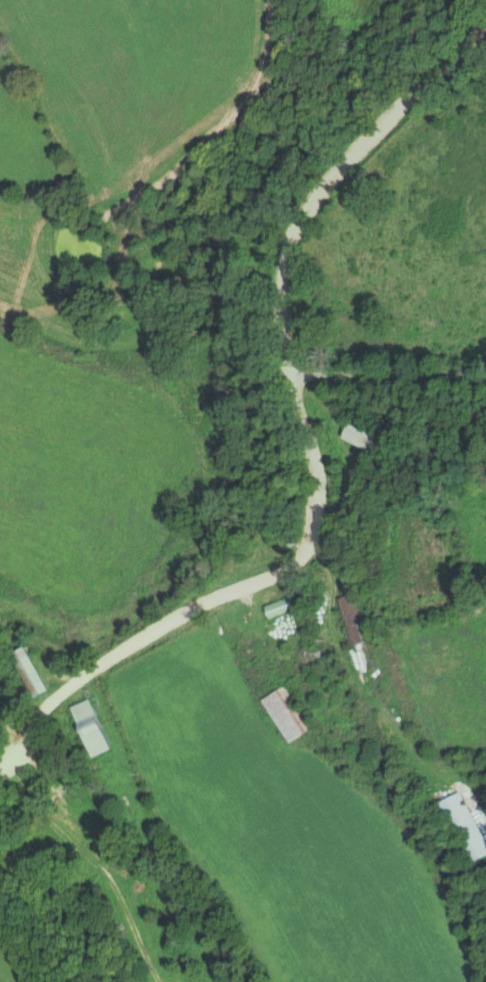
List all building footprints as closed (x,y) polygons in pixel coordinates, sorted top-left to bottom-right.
[(76,706),(97,757),(117,749),(96,698),(76,706)] [(461,792),(438,804),(446,820),(450,819),(472,862),(485,855),(485,841),(461,792)]
